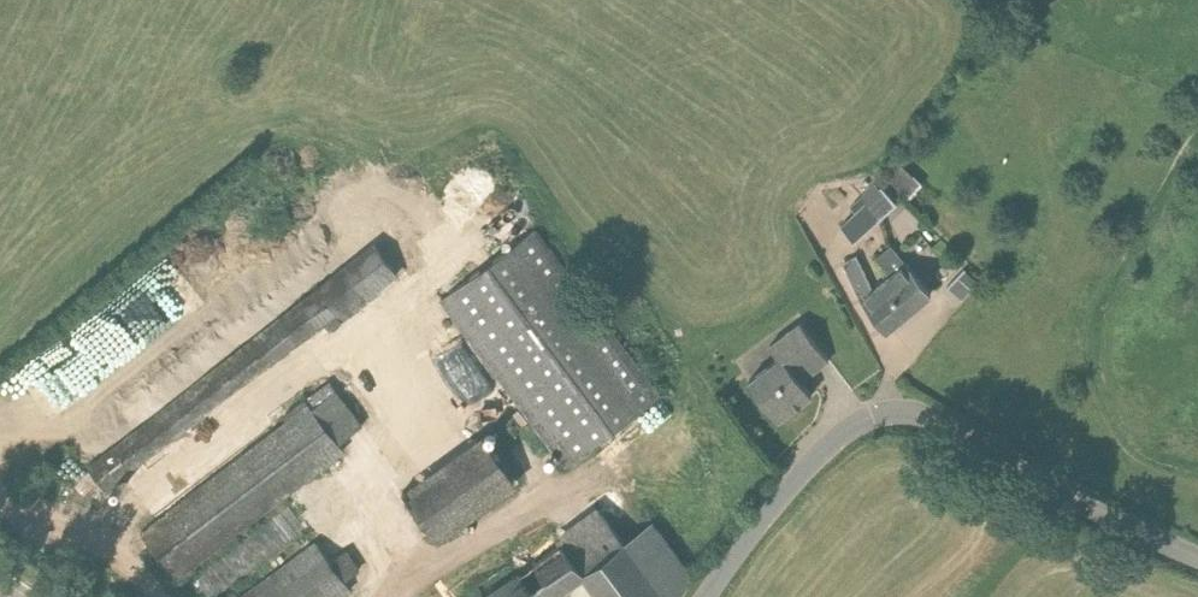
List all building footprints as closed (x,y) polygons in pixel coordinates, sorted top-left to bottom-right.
[(881,216),(882,217),(899,202),(882,185),(874,191),(870,186),(861,195),(881,216)] [(855,241),(882,217),(881,216),(861,195),(851,205),(855,210),(841,225),(855,241)] [(661,396),(646,376),(536,228),(442,298),(567,466),(661,396)] [(401,277),(395,268),(375,241),(241,345),(87,465),(106,490),(324,321),(333,333),(337,330),(335,326),(344,320),(401,277)] [(890,274),(889,275),(890,276),(877,287),(889,301),(902,290),(915,306),(932,293),(916,274),(906,261),(891,244),(876,257),(890,274)] [(859,299),(870,313),(886,331),(915,306),(902,290),(889,301),(877,287),(890,276),(889,275),(873,287),(858,254),(843,261),(859,299)] [(748,379),(763,401),(778,420),(812,394),(797,373),(824,353),(800,321),(769,343),(779,356),(748,379)] [(308,401),(313,407),(337,389),(330,381),(306,398),(308,401)] [(313,407),(340,443),(364,424),(337,389),(313,407)] [(346,450),(340,443),(313,407),(308,401),(140,531),(177,579),(346,450)] [(482,444),(404,499),(439,548),(516,492),(482,444)] [(625,540),(598,503),(557,534),(551,527),(515,557),(467,588),(474,596),(557,596),(585,577),(600,596),(668,596),(625,540)] [(243,596),(340,596),(351,589),(318,542),(243,596)]
